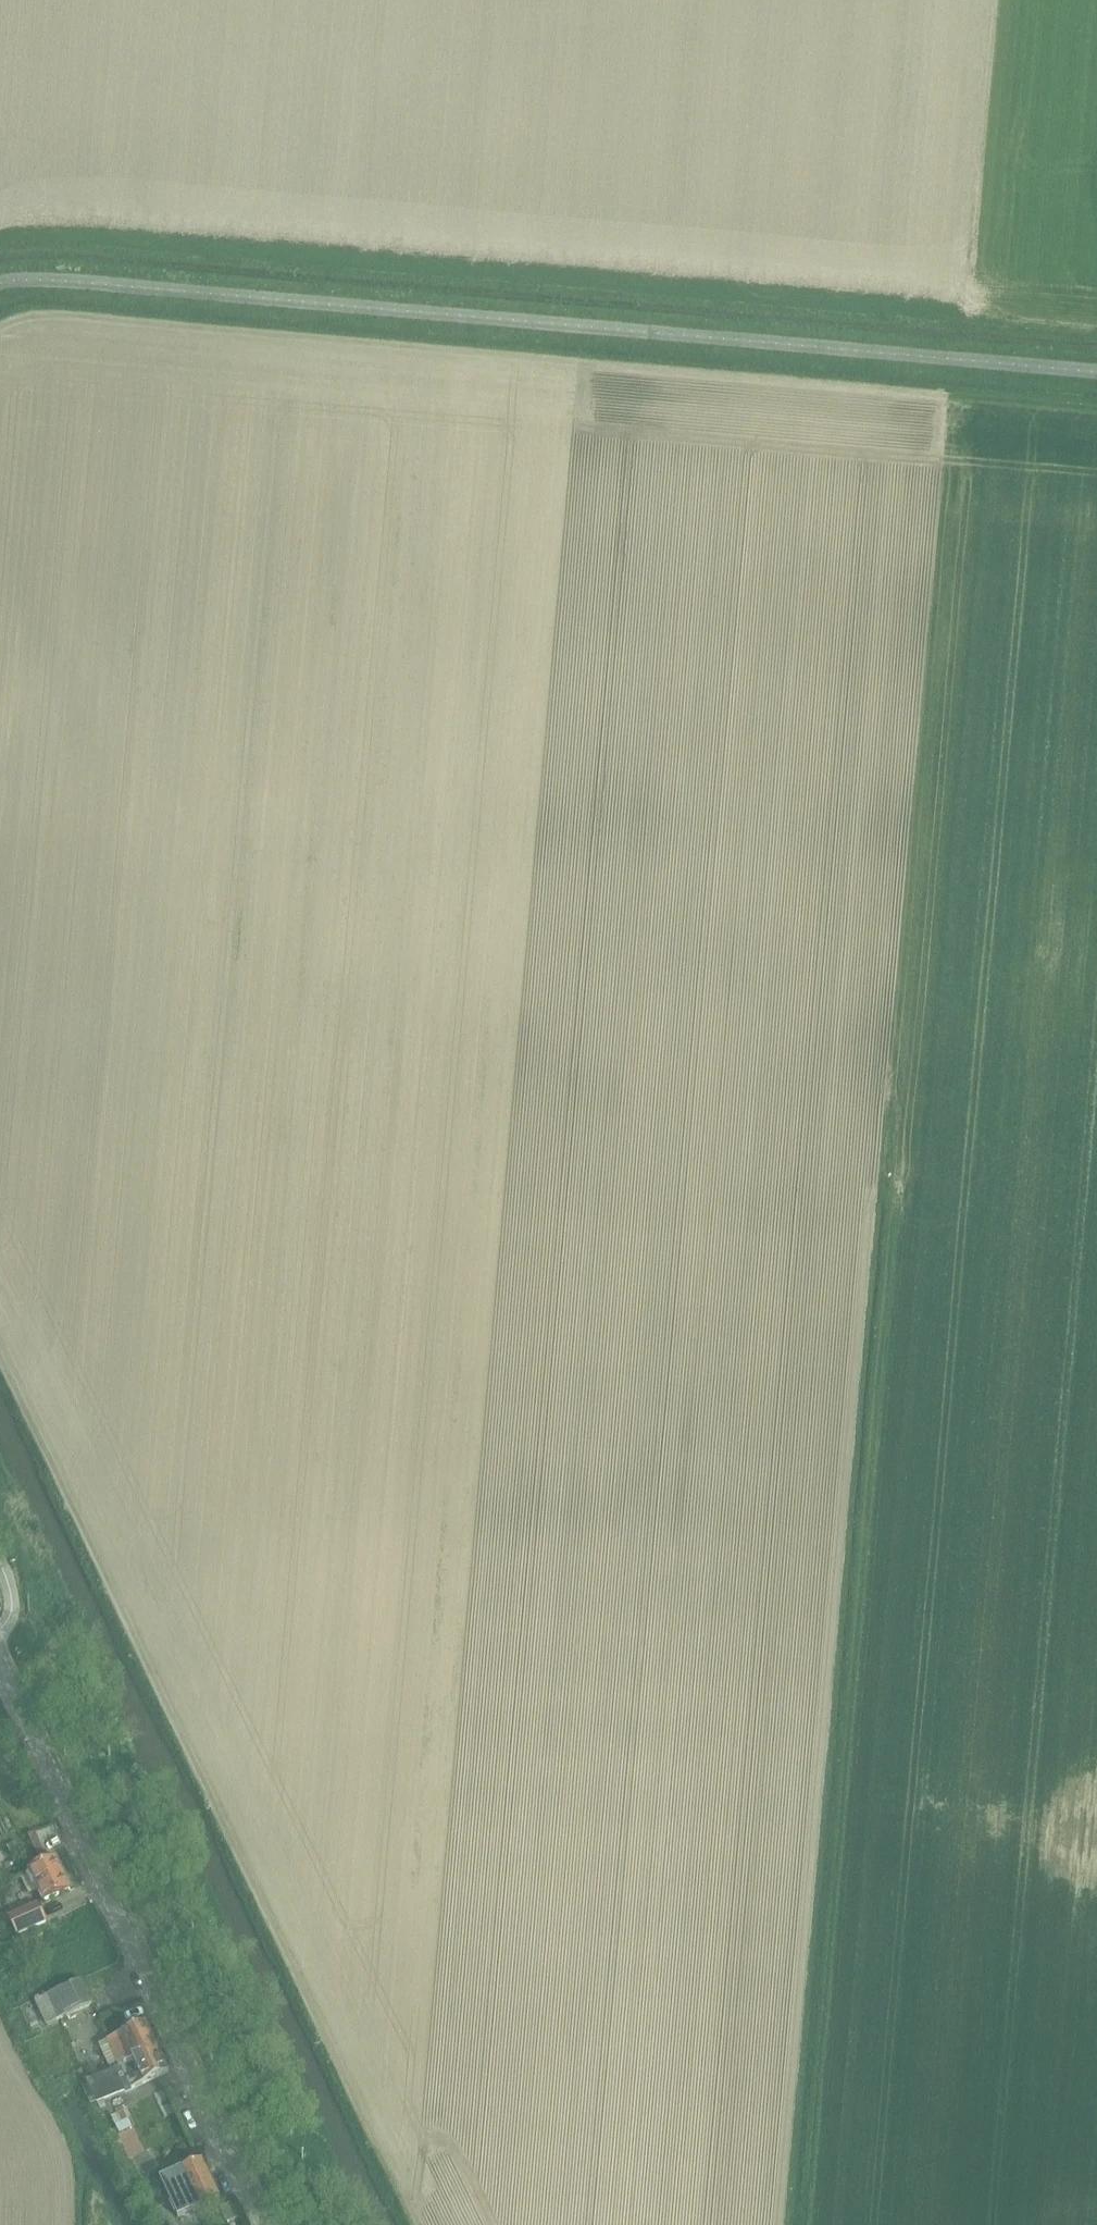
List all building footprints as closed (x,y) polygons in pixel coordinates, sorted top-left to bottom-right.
[(28,1835),(41,1861),(48,1857),(36,1832),(28,1835)] [(16,1841),(7,1846),(8,1849),(12,1856),(21,1851),(16,1841)] [(37,1891),(42,1901),(45,1899),(47,1903),(73,1891),(57,1858),(31,1871),(32,1873),(21,1878),(29,1895),(37,1891)] [(17,1938),(20,1936),(39,1927),(39,1926),(41,1925),(48,1922),(39,1903),(8,1917),(17,1938)] [(17,1938),(20,1945),(43,1934),(39,1926),(39,1927),(20,1936),(17,1938)] [(83,1980),(35,2001),(46,2025),(93,2004),(83,1980)] [(113,2071),(111,2071),(113,2073),(118,2071),(116,2067),(116,2066),(119,2065),(159,2048),(148,2023),(109,2041),(118,2062),(111,2066),(113,2071)] [(98,2105),(108,2099),(131,2089),(131,2090),(170,2072),(159,2048),(119,2065),(116,2066),(116,2067),(118,2071),(113,2073),(111,2071),(86,2083),(98,2105)] [(127,2110),(111,2118),(119,2134),(135,2126),(127,2110)] [(221,2197),(205,2161),(139,2190),(154,2224),(181,2224),(178,2217),(222,2198),(221,2197)] [(231,2203),(219,2209),(227,2224),(238,2218),(231,2203)]
